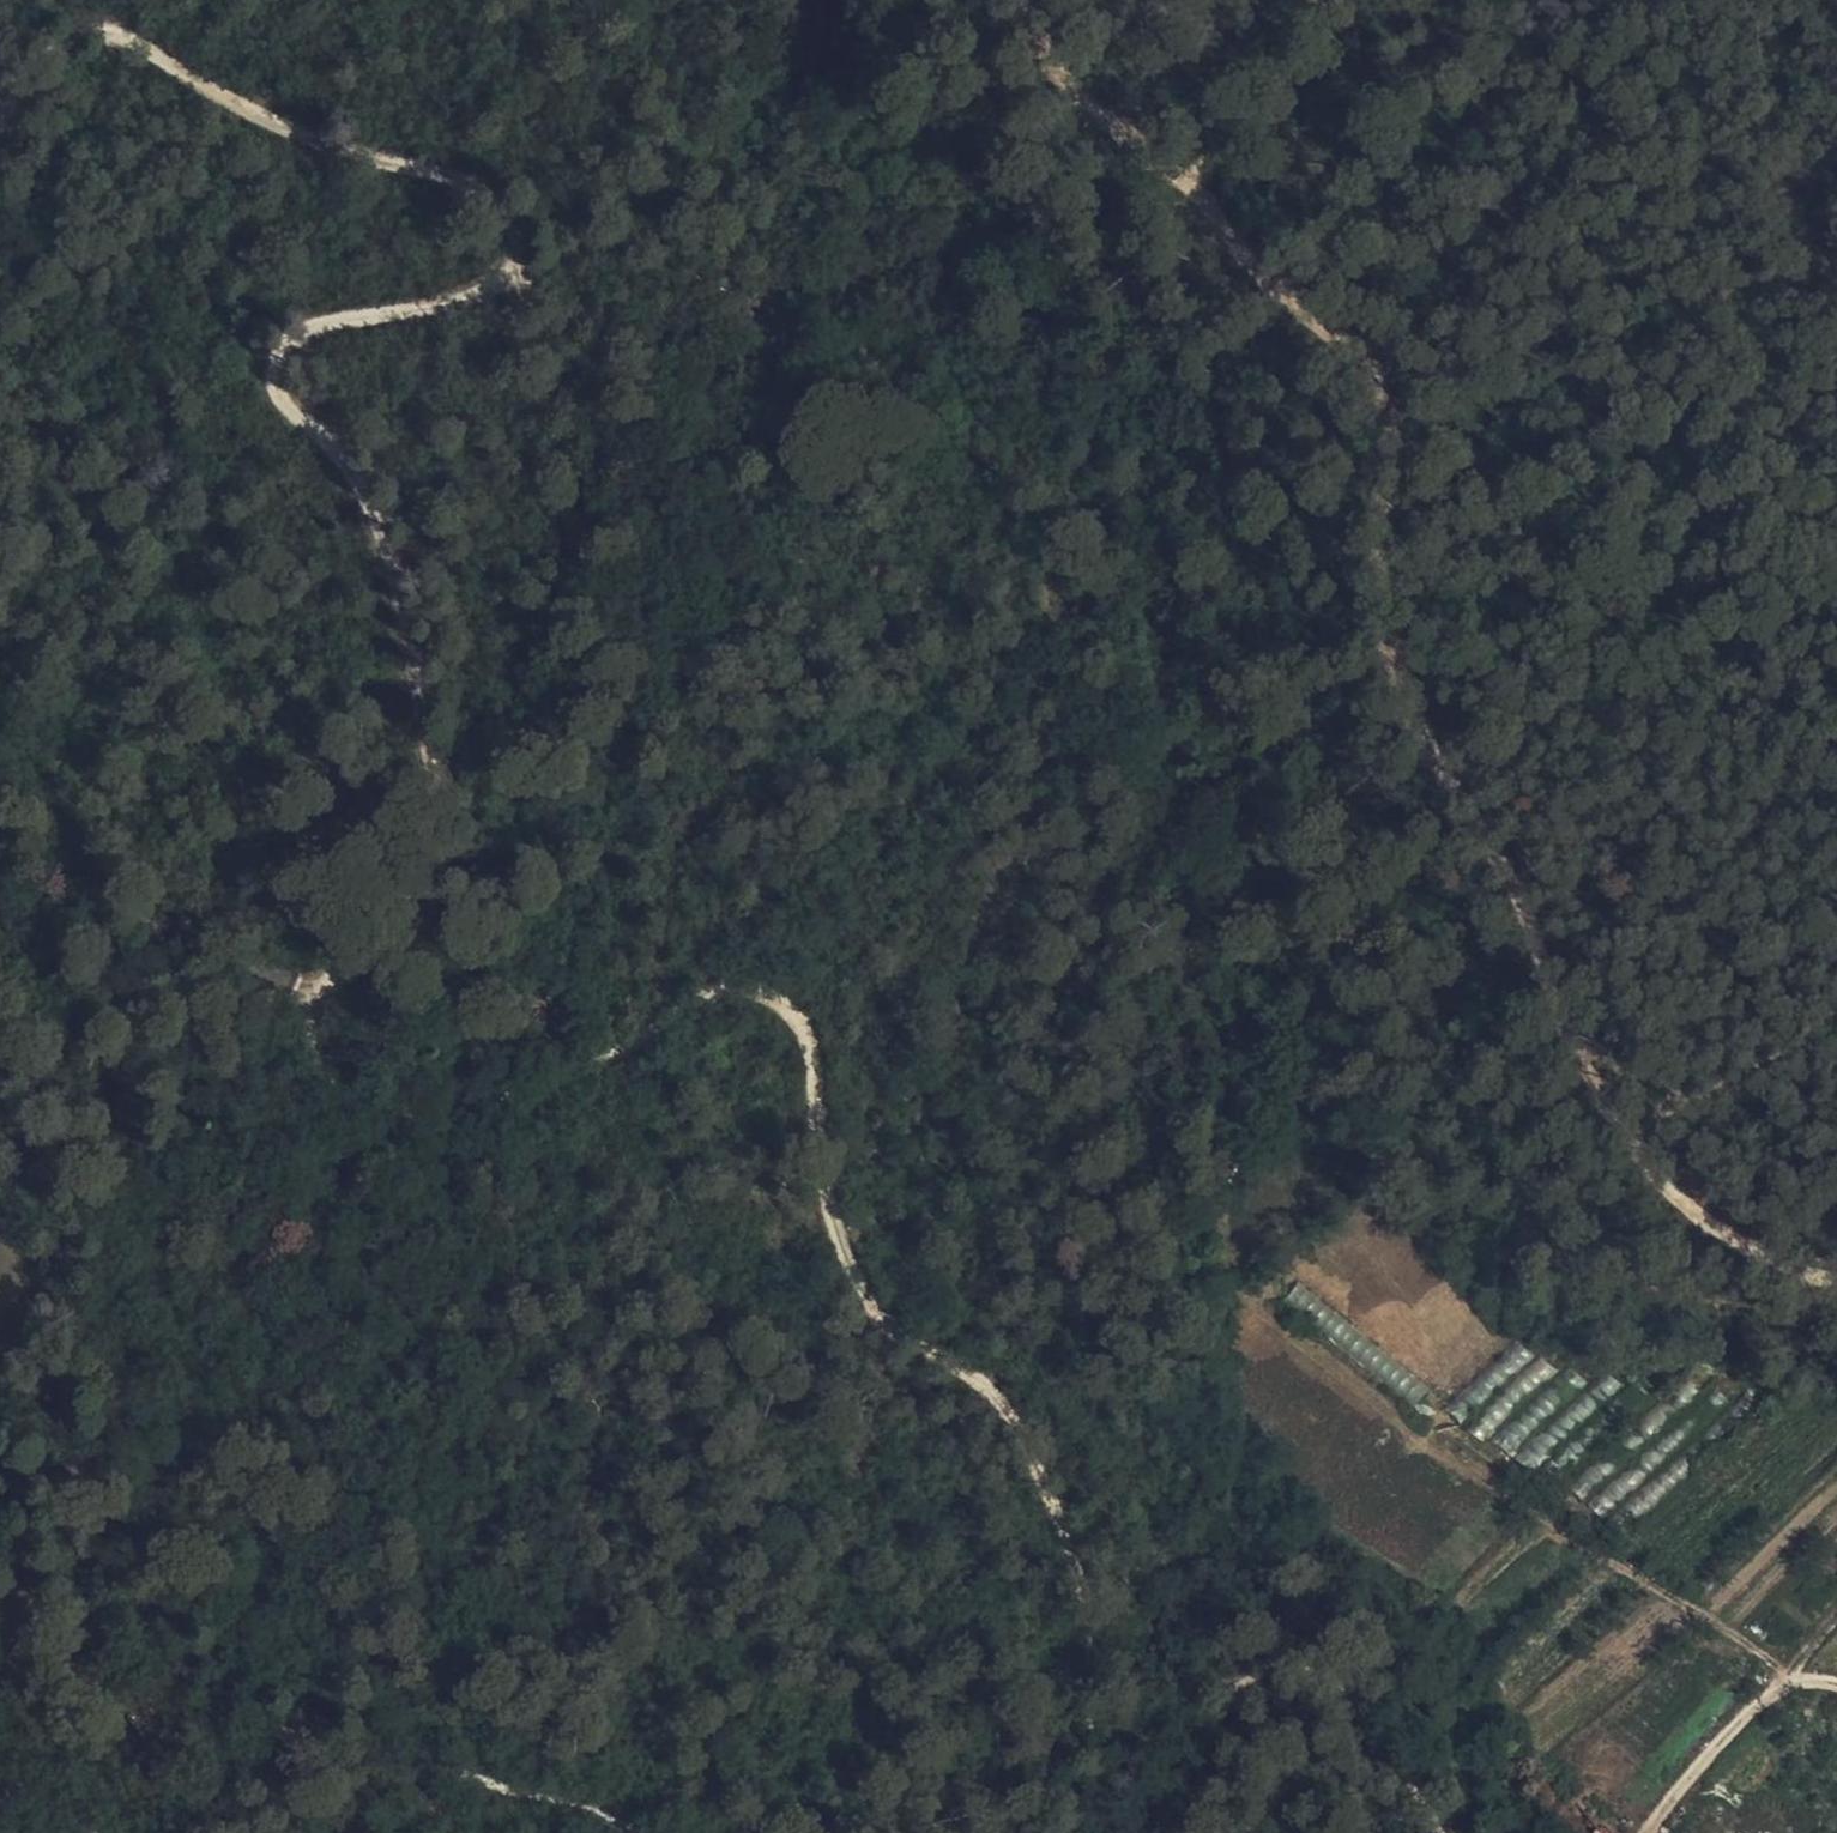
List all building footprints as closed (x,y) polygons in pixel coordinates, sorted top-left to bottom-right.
[(1457,1404),(1499,1454),(1566,1398),(1553,1383),(1543,1390),(1528,1372),(1535,1366),(1521,1350),(1457,1404)] [(1574,1474),(1596,1513),(1644,1486),(1622,1447),(1574,1474)]
